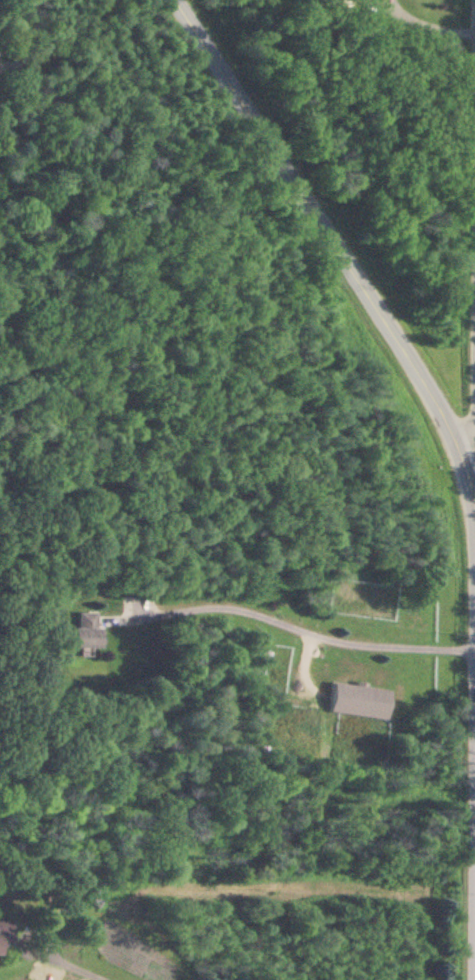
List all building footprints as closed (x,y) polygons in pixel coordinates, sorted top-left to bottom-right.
[(101,648),(101,628),(95,628),(95,613),(74,613),(74,648),(101,648)] [(386,720),(390,690),(331,682),(327,712),(386,720)] [(2,957),(2,946),(11,946),(11,922),(0,922),(0,957),(2,957)]
